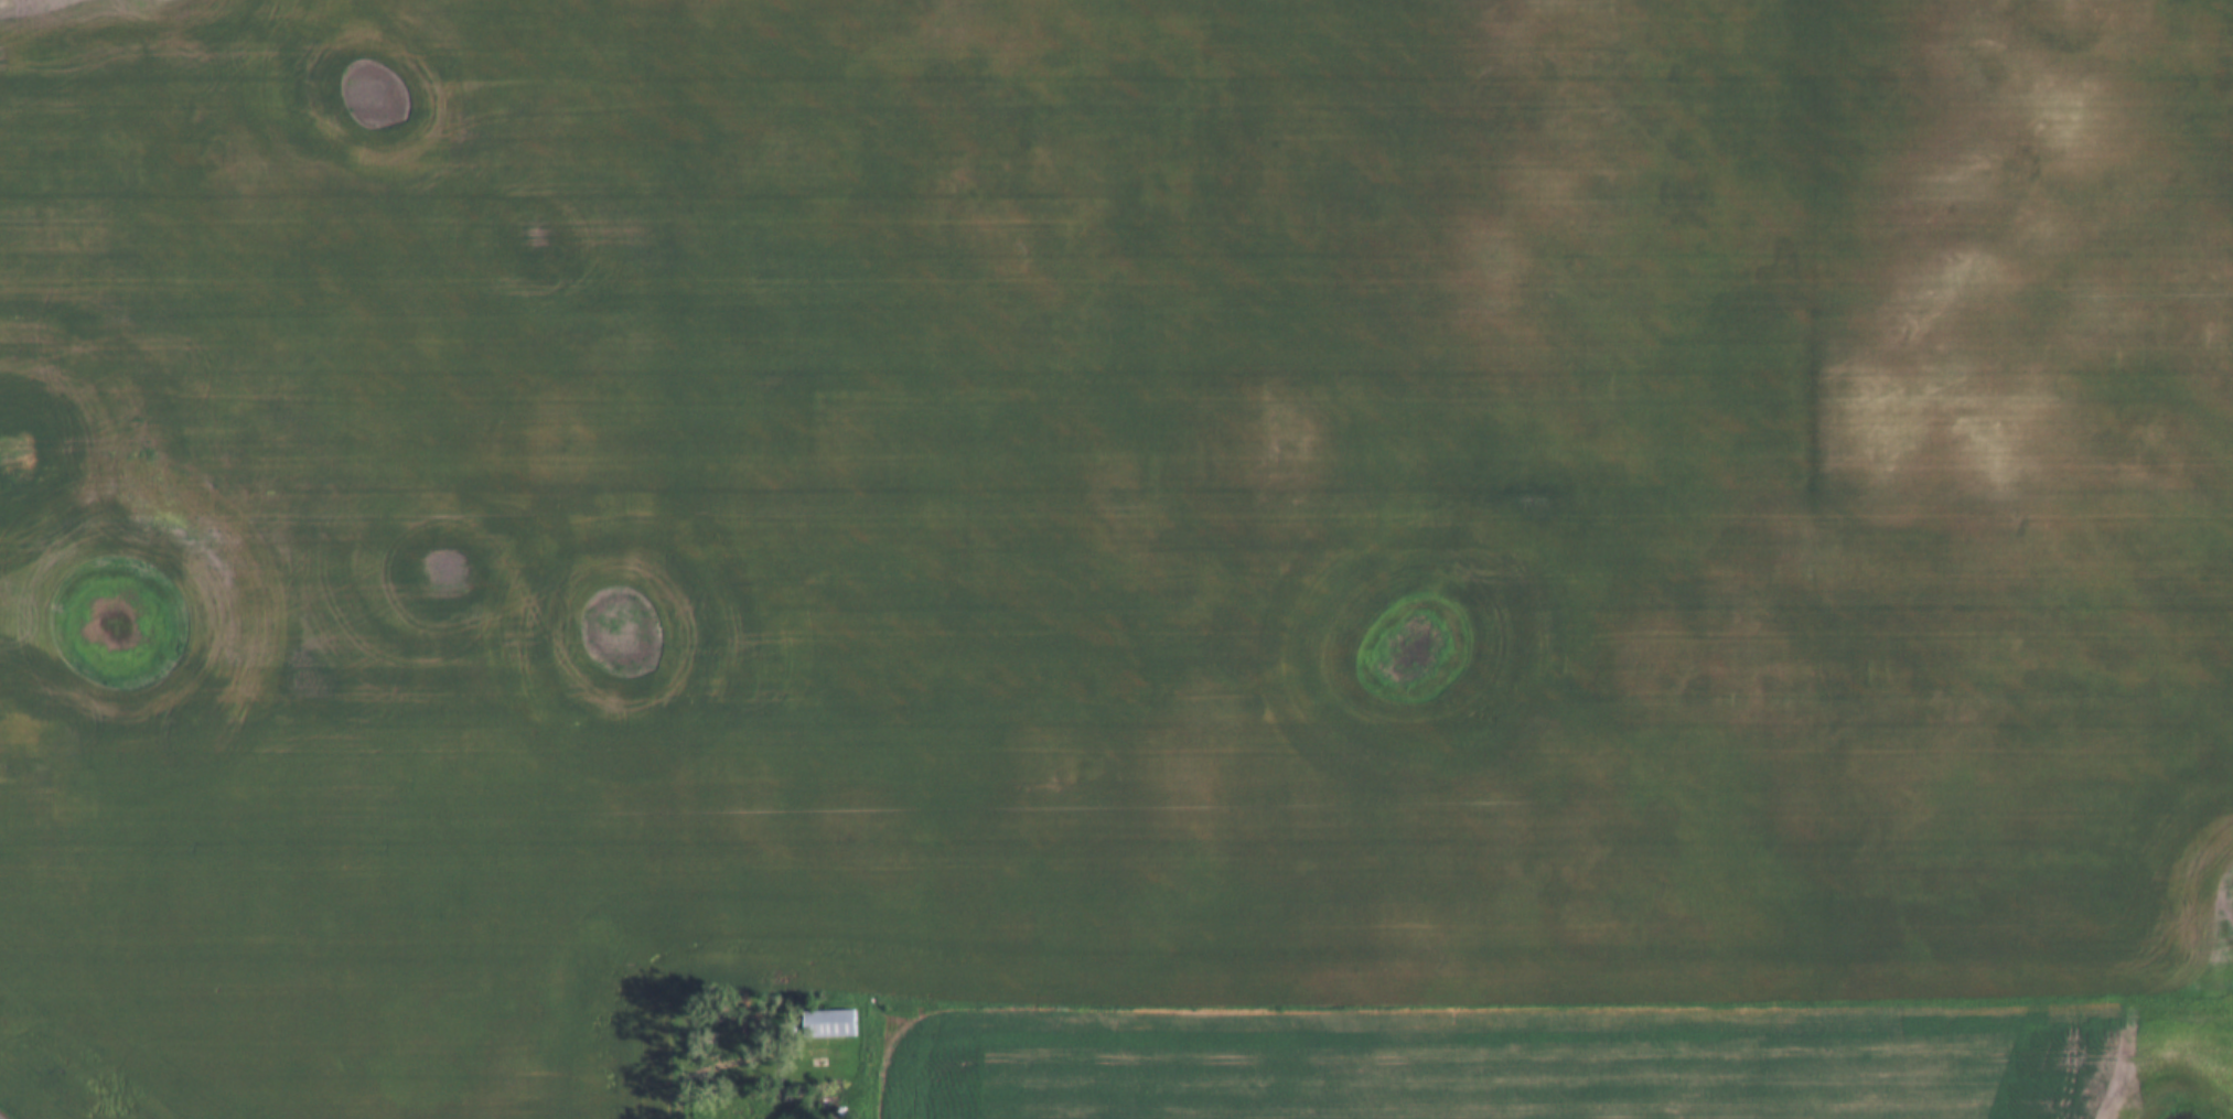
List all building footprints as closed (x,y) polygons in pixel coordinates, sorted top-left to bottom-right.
[(794,1022),(794,996),(847,994),(847,1021),(794,1022)] [(857,1037),(857,1010),(813,1010),(813,1037),(857,1037)]
